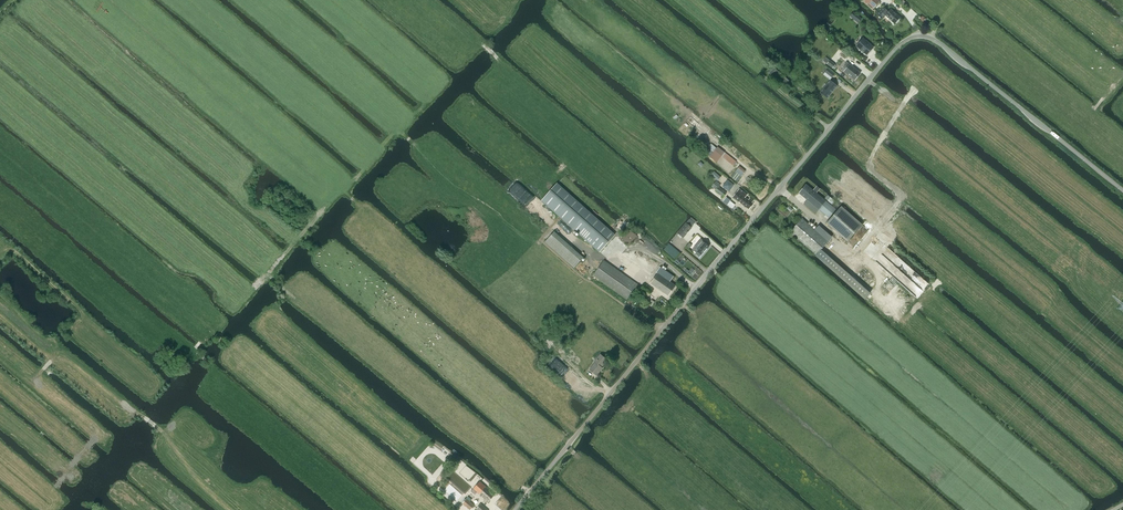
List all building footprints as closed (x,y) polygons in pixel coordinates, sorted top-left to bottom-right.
[(878,0),(864,0),(864,1),(863,1),(867,4),(873,9),(880,1),(878,0)] [(883,8),(877,15),(881,19),(884,15),(891,21),(891,22),(893,23),(894,23),(894,24),(900,18),(891,10),(888,12),(883,8)] [(853,19),(858,23),(862,19),(857,14),(853,19)] [(863,38),(856,46),(867,55),(873,47),(863,38)] [(847,67),(843,71),(855,80),(860,73),(849,64),(846,62),(844,65),(847,67)] [(772,65),(766,72),(770,75),(783,87),(788,82),(779,74),(780,73),(775,69),(772,65)] [(830,80),(820,93),(827,99),(837,86),(830,80)] [(705,153),(710,156),(710,157),(717,162),(721,156),(733,166),(737,161),(718,146),(716,148),(711,144),(708,147),(709,148),(705,153)] [(745,171),(739,166),(737,170),(743,175),(745,171)] [(711,175),(718,181),(721,177),(714,172),(711,175)] [(731,176),(737,181),(741,176),(735,172),(731,176)] [(715,191),(722,196),(721,197),(723,198),(726,193),(719,187),(720,185),(716,181),(712,187),(716,190),(715,191)] [(557,184),(542,200),(600,252),(615,235),(557,184)] [(806,184),(799,193),(819,209),(829,218),(836,209),(827,202),(824,199),(816,193),(820,189),(816,186),(813,190),(806,184)] [(733,197),(749,209),(753,204),(752,203),(753,201),(750,198),(748,200),(745,197),(747,195),(739,189),(733,197)] [(841,206),(827,223),(847,241),(862,225),(841,206)] [(678,233),(683,238),(691,228),(691,227),(695,223),(689,219),(678,233)] [(802,219),(790,232),(816,255),(828,242),(802,219)] [(619,238),(628,246),(637,235),(627,227),(619,238)] [(701,239),(693,248),(696,250),(694,252),(699,256),(701,254),(702,255),(709,246),(701,239)] [(569,245),(560,255),(574,268),(583,258),(569,245)] [(637,293),(641,287),(604,260),(593,275),(627,299),(633,290),(637,293)] [(650,283),(668,296),(675,286),(670,282),(674,276),(660,267),(656,272),(657,273),(650,283)] [(641,291),(649,296),(652,291),(645,286),(641,291)] [(607,360),(600,354),(594,362),(595,363),(590,370),(596,375),(602,368),(601,367),(607,360)] [(447,459),(457,466),(461,460),(451,453),(447,459)] [(475,495),(477,492),(489,502),(495,495),(480,481),(471,491),(475,495)] [(470,509),(471,509),(475,505),(469,501),(471,499),(467,496),(466,498),(464,497),(460,502),(470,509)]
